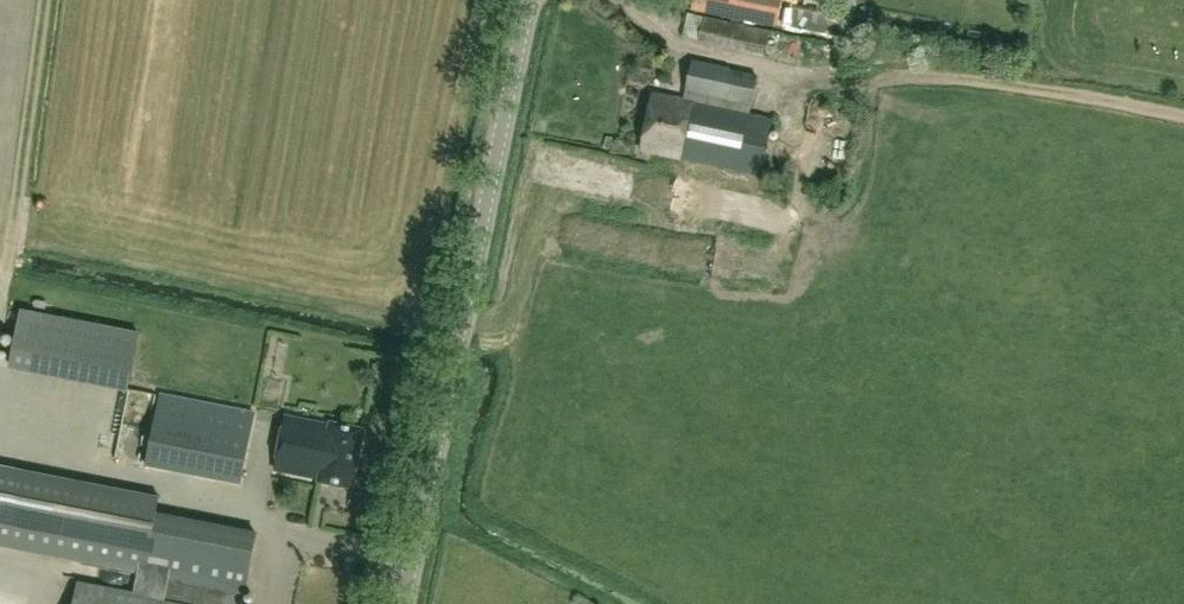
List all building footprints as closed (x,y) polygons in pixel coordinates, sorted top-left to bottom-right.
[(781,3),(782,0),(695,0),(693,9),(729,16),(730,15),(776,25),(781,3)] [(852,33),(855,16),(781,3),(776,25),(836,36),(837,30),(852,33)] [(770,29),(689,13),(685,35),(694,38),(699,40),(698,41),(765,56),(803,62),(802,65),(841,73),(846,50),(807,42),(808,34),(770,28),(770,29)] [(687,92),(685,100),(749,114),(757,77),(729,71),(730,67),(692,59),(685,92),(687,92)] [(772,119),(749,114),(685,100),(653,93),(641,149),(760,175),(772,119)] [(254,414),(207,405),(160,396),(146,466),(240,485),(254,414)] [(276,471),(322,479),(321,482),(353,488),(364,428),(331,422),(330,424),(286,416),(276,471)] [(68,431),(64,447),(83,453),(88,436),(68,431)] [(56,476),(0,466),(0,545),(138,572),(134,595),(178,603),(242,603),(244,593),(256,533),(156,514),(160,497),(56,476)] [(134,595),(79,583),(74,603),(178,603),(134,595)]
